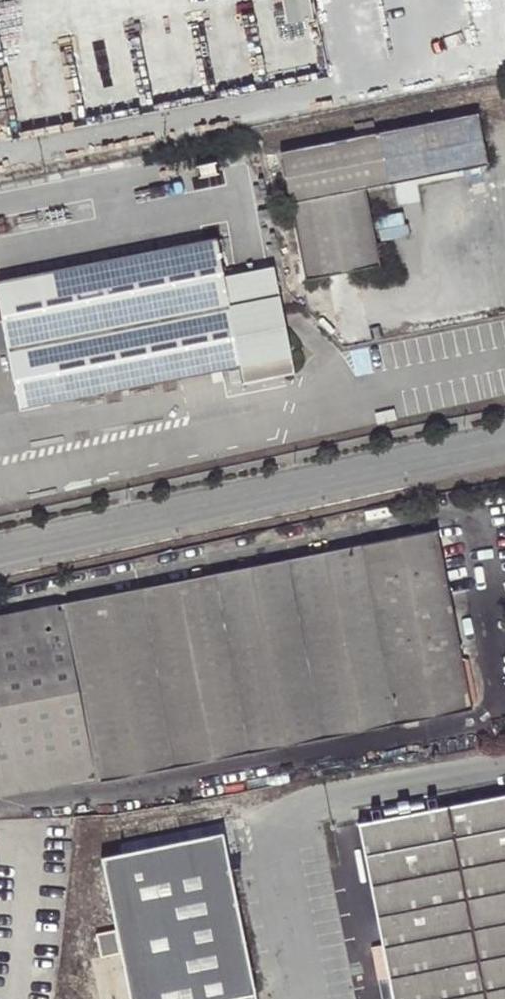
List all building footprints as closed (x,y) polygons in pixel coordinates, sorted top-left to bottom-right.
[(281,152),(292,202),(366,188),(489,164),(479,113),(281,152)] [(217,174),(214,162),(197,166),(200,177),(217,174)] [(377,243),(366,188),(292,202),(308,280),(381,265),(379,256),(389,254),(387,241),(377,243)] [(217,237),(0,280),(0,306),(20,409),(241,366),(244,384),(295,374),(274,266),(224,276),(217,237)] [(438,531),(0,617),(0,799),(473,705),(438,531)] [(394,998),(504,998),(504,796),(359,823),(394,998)] [(223,831),(102,857),(117,929),(97,933),(102,957),(123,953),(132,998),(224,998),(258,992),(223,831)]
